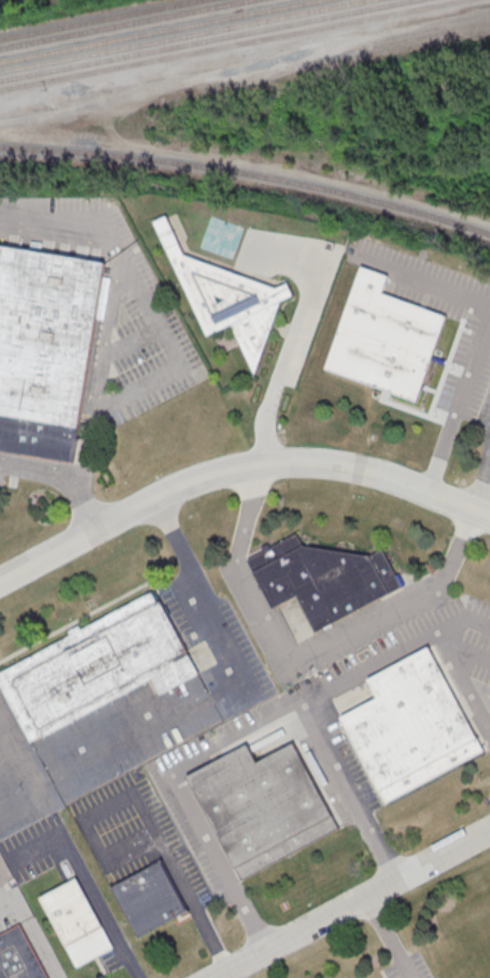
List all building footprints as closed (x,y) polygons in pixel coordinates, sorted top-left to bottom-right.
[(207,336),(170,250),(182,245),(187,256),(278,288),(289,284),(295,297),(283,302),(256,375),(233,324),(207,336)] [(77,462),(0,449),(0,246),(110,264),(77,462)] [(328,369),(364,268),(390,277),(384,294),(447,316),(417,400),(328,369)] [(251,560),(299,535),(306,547),(373,557),(385,551),(405,589),(321,632),(302,595),(276,609),(251,560)] [(35,742),(0,678),(0,673),(73,634),(71,630),(82,625),(83,628),(154,590),(160,602),(162,601),(200,673),(163,692),(155,678),(35,742)] [(389,802),(335,700),(432,648),(486,751),(389,802)] [(243,881),(190,778),(250,746),(258,761),(295,742),(341,830),(243,881)] [(141,936),(116,887),(163,863),(188,912),(141,936)] [(43,898),(79,880),(115,950),(79,969),(43,898)] [(20,925),(49,977),(0,977),(0,936),(20,925)]
